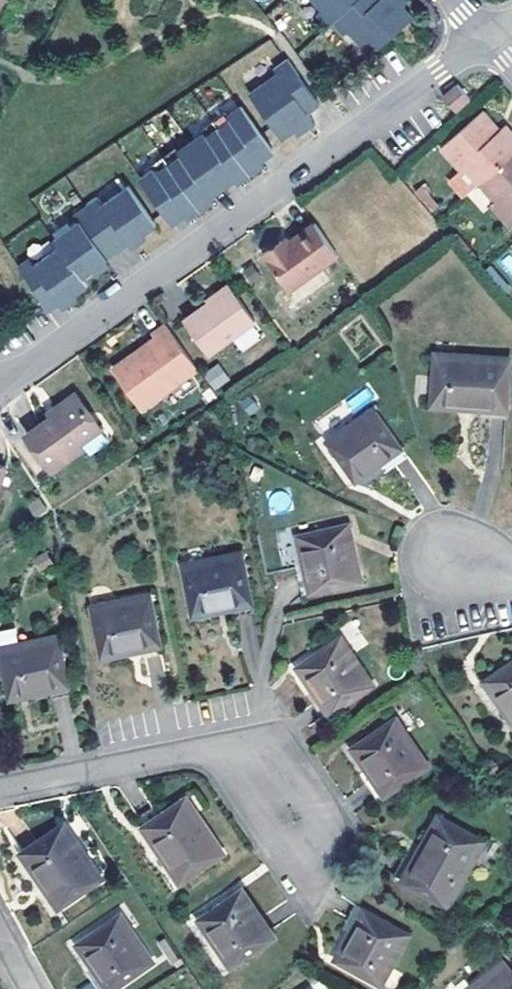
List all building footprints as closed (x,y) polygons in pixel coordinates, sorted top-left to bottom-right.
[(327,11),(322,16),(331,26),(337,22),(362,0),(317,0),(327,11)] [(337,22),(347,34),(352,30),(372,54),(413,19),(404,8),(408,5),(404,0),(385,0),(380,5),(376,0),(362,0),(337,22)] [(313,127),(305,115),(300,108),(312,100),(286,62),(273,70),(277,76),(248,97),(279,141),(292,132),(297,139),(313,127)] [(472,97),(459,83),(444,97),(457,110),(472,97)] [(300,108),(305,115),(317,107),(312,100),(300,108)] [(229,122),(216,131),(245,172),(270,154),(239,109),(226,118),(229,122)] [(478,183),(511,153),(511,127),(508,123),(498,131),(493,136),(488,131),(493,126),(480,112),(439,148),(457,169),(462,165),(478,183)] [(209,122),(216,131),(229,122),(226,118),(221,113),(209,122)] [(196,130),(200,136),(203,140),(216,131),(209,122),(196,130)] [(493,136),(498,131),(493,126),(488,131),(493,136)] [(245,172),(216,131),(203,140),(200,136),(187,145),(219,190),(245,172)] [(219,190),(187,145),(176,153),(178,157),(167,166),(195,206),(219,190)] [(160,156),(167,166),(178,157),(176,153),(172,148),(160,156)] [(478,183),(493,200),(489,204),(509,226),(511,223),(511,153),(478,183)] [(147,165),(151,170),(154,174),(167,166),(160,156),(147,165)] [(195,206),(167,166),(154,174),(151,170),(139,178),(172,223),(195,206)] [(423,187),(416,193),(432,211),(438,206),(423,187)] [(87,209),(111,244),(124,235),(130,243),(154,226),(128,189),(103,207),(98,201),(87,209)] [(81,278),(105,261),(99,252),(111,244),(87,209),(74,219),(78,225),(55,241),(59,247),(81,278)] [(291,292),(341,256),(319,224),(292,242),(286,246),(282,240),(264,253),(291,292)] [(117,252),(130,243),(124,235),(111,244),(117,252)] [(288,237),(282,240),(286,246),(292,242),(288,237)] [(105,261),(117,252),(111,244),(99,252),(105,261)] [(56,296),(60,303),(86,285),(81,278),(59,247),(34,266),(29,259),(17,267),(40,300),(42,305),(56,296)] [(511,283),(511,252),(496,261),(510,284),(511,283)] [(212,295),(216,300),(233,289),(229,283),(212,295)] [(233,289),(216,300),(238,332),(255,321),(233,289)] [(204,300),(206,302),(208,305),(216,300),(212,295),(204,300)] [(48,312),(60,303),(56,296),(42,305),(48,312)] [(207,354),(238,332),(216,300),(208,305),(206,302),(183,318),(207,354)] [(141,409),(199,370),(167,325),(154,335),(158,340),(144,350),(147,354),(117,374),(141,409)] [(432,406),(480,409),(508,411),(511,361),(434,356),(432,406)] [(214,391),(229,380),(217,364),(202,374),(214,391)] [(97,431),(73,395),(50,410),(53,416),(45,421),(20,437),(44,473),(78,450),(76,446),(97,431)] [(372,406),(325,439),(353,480),(378,463),(401,448),(372,406)] [(508,411),(480,409),(479,420),(508,422),(508,411)] [(42,416),(45,421),(53,416),(50,410),(42,416)] [(401,448),(378,463),(384,472),(407,457),(401,448)] [(297,535),(304,564),(311,591),(359,581),(347,524),(297,535)] [(190,616),(223,609),(251,604),(241,553),(181,565),(190,616)] [(311,591),(304,564),(294,566),(300,593),(311,591)] [(100,660),(133,652),(159,647),(148,594),(89,606),(100,660)] [(252,614),(251,604),(223,609),(225,620),(252,614)] [(42,692),(68,687),(58,634),(0,645),(0,660),(7,699),(42,692)] [(296,665),(313,691),(329,714),(371,685),(338,637),(296,665)] [(159,647),(133,652),(135,662),(161,657),(159,647)] [(482,681),(511,724),(511,660),(482,681)] [(68,687),(42,692),(44,701),(70,696),(68,687)] [(329,714),(313,691),(306,697),(321,720),(329,714)] [(351,747),(369,773),(384,795),(427,765),(394,718),(351,747)] [(375,801),(384,795),(369,773),(361,779),(375,801)] [(184,797),(141,825),(179,880),(221,853),(184,797)] [(413,856),(400,880),(446,906),(482,840),(436,815),(413,856)] [(63,821),(20,850),(58,905),(100,877),(63,821)] [(400,880),(413,856),(405,852),(391,876),(400,880)] [(272,935),(242,890),(198,918),(230,965),(272,935)] [(341,928),(350,934),(363,909),(355,904),(341,928)] [(407,934),(363,909),(350,934),(335,959),(380,983),(407,934)] [(94,967),(110,988),(151,960),(119,913),(76,942),(94,967)] [(503,960),(466,988),(511,988),(511,972),(503,960)] [(94,967),(86,973),(98,988),(110,988),(94,967)]
